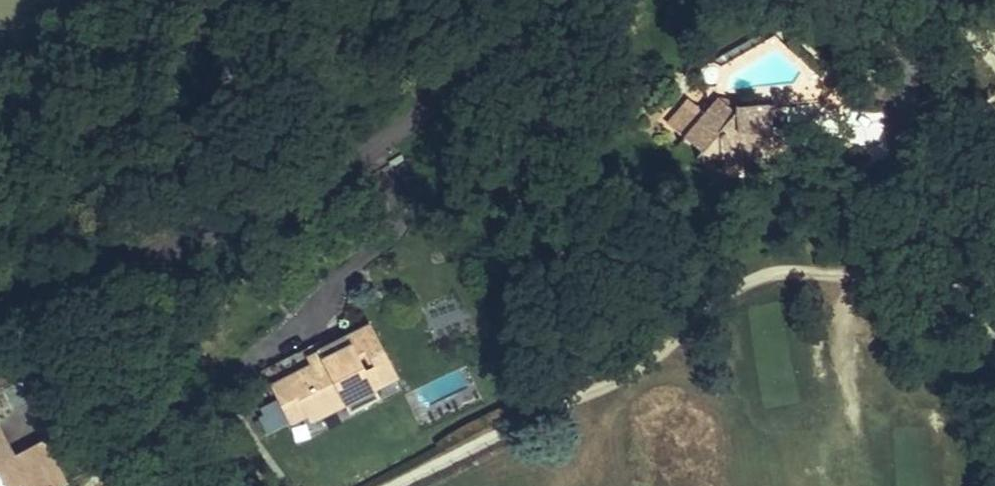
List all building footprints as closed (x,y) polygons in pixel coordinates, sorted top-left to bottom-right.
[(859,144),(894,143),(894,111),(859,111),(859,144)] [(733,118),(707,142),(697,151),(705,159),(715,168),(734,150),(733,178),(782,180),(792,172),(804,165),(816,161),(801,152),(786,151),(786,128),(744,126),(733,118)] [(302,342),(245,372),(252,386),(258,383),(277,418),(291,412),(296,419),(330,402),(334,410),(361,397),(356,387),(380,375),(356,327),(308,352),(302,342)] [(18,479),(1,451),(0,452),(0,485),(6,485),(18,479)] [(18,479),(6,485),(57,485),(45,465),(18,479)]
